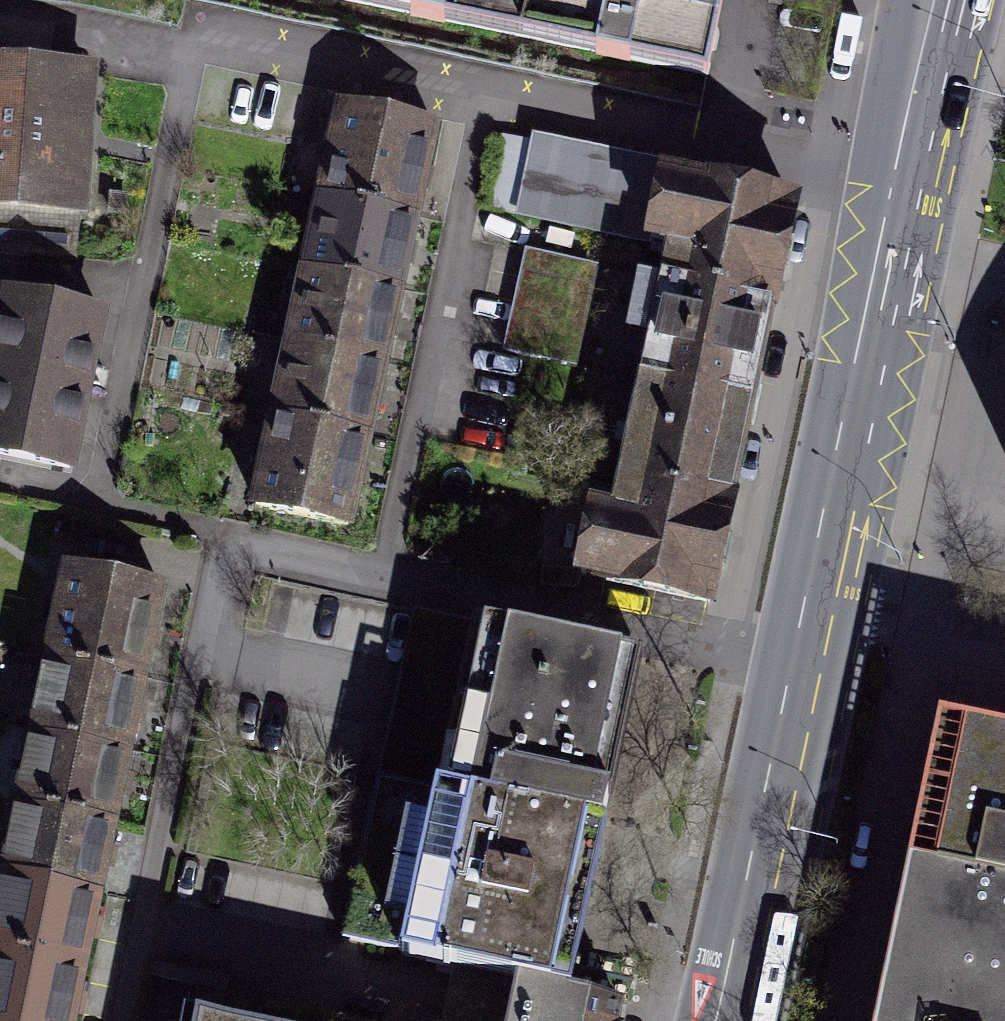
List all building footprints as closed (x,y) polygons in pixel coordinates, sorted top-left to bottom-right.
[(717,83),(735,0),(323,0),(717,83)] [(0,75),(0,254),(76,259),(86,80),(0,75)] [(343,110),(328,186),(425,205),(440,129),(343,110)] [(671,287),(777,310),(799,207),(672,179),(674,170),(532,139),(513,225),(677,260),(671,287)] [(328,186),(312,262),(409,281),(425,205),(328,186)] [(312,262),(297,338),(394,357),(409,281),(312,262)] [(777,310),(671,287),(650,384),(756,407),(777,310)] [(0,362),(0,459),(60,471),(92,313),(13,297),(0,362)] [(297,338),(281,414),(379,433),(386,399),(394,357),(297,338)] [(756,407),(650,384),(628,486),(734,509),(756,407)] [(281,414),(266,490),(363,509),(379,433),(281,414)] [(734,509),(628,486),(620,523),(593,518),(579,581),(711,610),(734,509)] [(68,569),(52,646),(147,665),(163,588),(68,569)] [(441,801),(612,840),(653,659),(481,620),(441,801)] [(52,646),(36,723),(131,742),(147,665),(52,646)] [(36,723),(21,799),(115,819),(131,742),(36,723)] [(912,883),(1004,903),(1004,740),(944,728),(928,805),(912,883)] [(612,840),(441,801),(378,786),(341,944),(529,992),(575,1001),(612,840)] [(21,799),(5,876),(99,896),(115,819),(21,799)] [(0,898),(0,955),(83,972),(99,896),(5,876),(0,898)] [(912,883),(891,985),(883,1020),(1004,1020),(1004,903),(912,883)] [(83,972),(0,955),(0,1020),(73,1020),(83,972)] [(619,1010),(575,1001),(529,992),(523,1020),(617,1020),(619,1010)]
